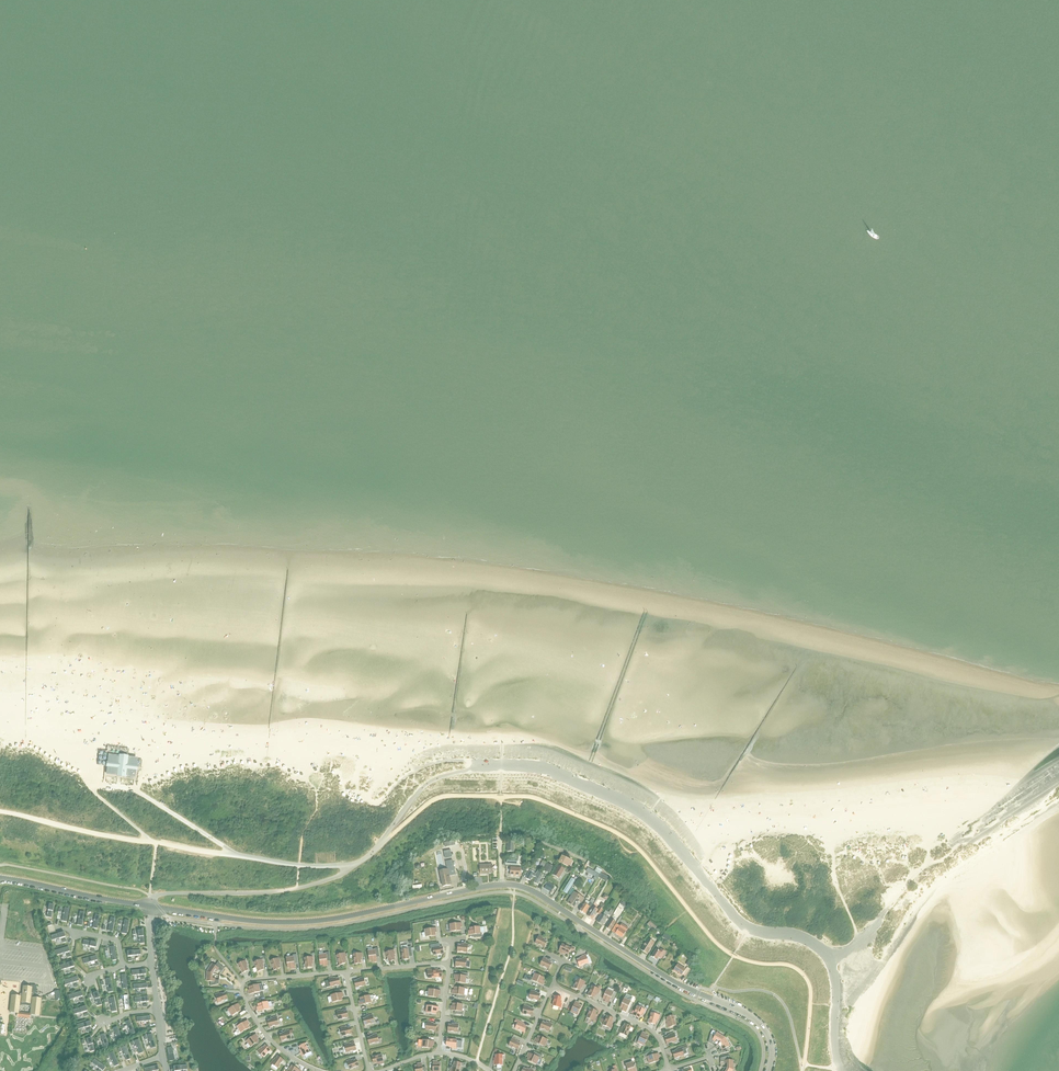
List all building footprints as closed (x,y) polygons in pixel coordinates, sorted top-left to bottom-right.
[(107,767),(106,774),(117,775),(117,773),(121,774),(121,776),(125,777),(126,776),(134,776),(135,770),(136,770),(136,766),(136,759),(128,758),(128,757),(119,756),(119,759),(111,758),(110,767),(107,767)] [(561,856),(558,862),(559,862),(566,866),(569,867),(572,861),(570,860),(562,856),(561,856)] [(447,870),(440,871),(441,877),(443,887),(451,885),(449,876),(455,875),(452,860),(446,862),(447,870)] [(545,871),(549,873),(553,866),(546,863),(544,869),(546,870),(545,871)] [(487,873),(493,873),(492,864),(480,865),(480,874),(487,874),(487,873)] [(559,866),(553,875),(559,878),(565,869),(559,866)] [(511,868),(510,876),(520,876),(520,868),(511,868)] [(534,877),(536,873),(530,870),(526,878),(530,881),(532,876),(534,877)] [(571,878),(563,891),(567,894),(575,881),(571,878)] [(547,883),(544,888),(551,892),(554,887),(547,883)] [(581,903),(584,898),(574,892),(567,903),(574,908),(578,902),(581,903)] [(584,903),(579,911),(585,914),(585,913),(588,915),(592,907),(593,905),(589,902),(586,900),(584,903)] [(592,907),(588,915),(587,916),(592,919),(596,913),(599,915),(603,909),(599,907),(598,910),(592,907)] [(613,911),(610,910),(609,912),(605,911),(603,915),(601,914),(596,922),(602,925),(607,918),(606,917),(607,914),(610,916),(613,911)] [(611,919),(606,928),(610,931),(616,922),(611,919)] [(462,927),(461,923),(450,924),(450,932),(461,930),(460,927),(462,927)] [(621,924),(620,926),(616,924),(611,931),(622,938),(628,928),(621,924)] [(480,933),(480,927),(470,928),(470,931),(468,931),(469,935),(475,935),(475,938),(482,937),(482,933),(480,933)] [(436,928),(424,930),(425,933),(422,933),(422,937),(425,936),(425,937),(436,935),(435,932),(437,932),(436,928)] [(65,937),(64,932),(51,936),(52,940),(55,939),(55,940),(56,939),(59,938),(59,939),(65,937)] [(539,935),(535,943),(544,947),(547,941),(542,939),(542,937),(539,935)] [(654,943),(648,939),(641,950),(647,954),(654,943)] [(457,951),(467,953),(468,944),(464,943),(464,945),(458,945),(457,951)] [(437,944),(430,945),(430,949),(433,949),(434,955),(444,954),(442,947),(440,947),(440,944),(438,944),(437,944)] [(572,947),(571,948),(562,944),(558,952),(562,954),(563,952),(568,954),(570,950),(573,951),(575,948),(572,947)] [(401,946),(401,950),(403,960),(409,959),(409,955),(412,954),(411,946),(407,947),(407,945),(401,946)] [(63,953),(70,951),(68,947),(55,951),(56,955),(62,954),(63,954),(63,953)] [(372,947),(368,948),(368,951),(369,961),(372,961),(372,962),(377,962),(376,956),(379,955),(378,948),(374,949),(374,950),(372,950),(372,947)] [(660,959),(665,952),(661,949),(659,951),(656,949),(651,957),(656,960),(658,957),(660,959)] [(386,960),(387,963),(395,960),(393,954),(395,954),(394,950),(385,953),(388,959),(386,960)] [(323,954),(323,952),(319,952),(319,955),(320,965),(323,965),(323,966),(328,966),(327,960),(330,959),(329,952),(325,953),(325,954),(323,954)] [(345,953),(336,956),(340,965),(346,963),(344,957),(346,957),(345,953)] [(362,953),(353,954),(355,964),(361,963),(360,957),(362,957),(362,953)] [(298,964),(297,954),(293,955),(293,957),(286,958),(288,968),(290,968),(291,969),(295,969),(294,964),(298,964)] [(97,960),(96,955),(83,959),(84,964),(89,962),(89,963),(90,962),(97,960)] [(582,958),(577,960),(579,966),(588,963),(589,963),(591,962),(589,957),(588,955),(586,955),(582,956),(582,958)] [(312,967),(312,961),(313,961),(313,957),(304,958),(305,965),(303,965),(304,968),(312,967)] [(543,957),(540,965),(549,969),(552,963),(546,961),(547,959),(543,957)] [(270,961),(274,970),(280,968),(278,962),(280,962),(279,958),(270,961)] [(455,966),(465,967),(466,959),(462,958),(462,960),(456,960),(455,966)] [(254,962),(258,972),(264,969),(262,964),(264,963),(262,959),(254,962)] [(238,964),(242,973),(248,970),(246,965),(247,964),(246,960),(238,964)] [(74,966),(73,962),(60,965),(61,970),(64,969),(65,969),(68,968),(74,966)] [(207,972),(213,974),(215,969),(218,971),(219,970),(222,972),(224,969),(218,962),(216,966),(212,964),(207,972)] [(681,976),(686,970),(677,964),(673,971),(681,976)] [(442,977),(441,970),(438,971),(438,969),(427,970),(428,979),(442,977)] [(213,974),(207,972),(207,981),(211,981),(210,986),(219,984),(219,980),(215,980),(215,979),(212,979),(213,974)] [(456,979),(455,982),(465,983),(468,983),(469,979),(466,979),(466,977),(468,977),(468,973),(461,972),(461,976),(454,975),(454,979),(456,979)] [(543,980),(544,978),(535,974),(533,978),(526,975),(524,979),(528,981),(532,980),(543,985),(544,981),(543,980)] [(78,981),(77,976),(64,980),(65,985),(70,983),(70,984),(71,983),(78,981)] [(329,980),(325,981),(327,988),(331,987),(340,985),(339,978),(333,979),(333,977),(329,978),(329,980)] [(354,981),(356,990),(359,989),(359,987),(365,986),(363,977),(359,978),(360,980),(354,981)] [(584,986),(585,982),(577,979),(573,988),(580,990),(582,985),(584,986)] [(249,990),(248,990),(249,994),(264,991),(262,984),(249,987),(249,990)] [(22,1005),(23,1005),(25,1005),(28,1006),(31,1008),(30,1013),(30,1015),(39,1016),(41,999),(34,998),(35,991),(36,986),(30,985),(30,987),(23,986),(22,997),(17,996),(11,995),(9,1012),(18,1013),(18,1012),(19,1007),(22,1005)] [(592,986),(588,995),(594,998),(596,993),(598,994),(601,987),(598,986),(597,988),(592,986)] [(453,990),(452,994),(458,995),(458,998),(465,999),(465,995),(467,995),(467,993),(468,989),(465,989),(465,988),(455,987),(454,990),(453,990)] [(440,991),(429,989),(428,992),(425,992),(425,996),(428,996),(438,998),(438,995),(440,995),(440,991)] [(530,990),(529,999),(539,1001),(540,994),(534,993),(534,991),(530,990)] [(614,999),(617,993),(613,991),(613,992),(607,990),(602,999),(605,1000),(604,1002),(608,1003),(611,998),(614,999)] [(83,996),(81,991),(68,995),(69,1000),(75,998),(76,998),(83,996)] [(102,1005),(98,992),(93,993),(95,999),(96,1002),(96,1003),(97,1006),(102,1005)] [(219,993),(215,995),(218,1003),(224,1000),(225,1002),(228,1001),(225,993),(220,995),(219,993)] [(331,995),(332,1002),(342,1000),(342,997),(343,997),(342,993),(331,995)] [(359,1001),(360,1005),(371,1003),(371,1000),(373,999),(373,995),(370,996),(360,998),(360,1001),(359,1001)] [(624,998),(620,1008),(623,1009),(622,1010),(626,1012),(629,1005),(631,1001),(630,1001),(632,997),(626,995),(625,998),(624,998)] [(555,996),(552,1005),(552,1006),(561,1008),(562,1004),(560,1003),(561,998),(555,996)] [(581,1006),(579,1005),(579,1003),(575,1001),(570,1012),(577,1015),(581,1006)] [(258,1012),(269,1009),(269,1007),(272,1006),(271,1002),(268,1002),(258,1004),(258,1007),(257,1007),(258,1012)] [(453,1003),(452,1005),(452,1006),(451,1006),(450,1010),(456,1011),(456,1014),(463,1015),(463,1011),(462,1011),(463,1005),(453,1003)] [(238,1004),(236,1005),(228,1010),(226,1012),(226,1013),(228,1016),(229,1017),(231,1015),(232,1016),(241,1011),(239,1008),(240,1007),(238,1004)] [(522,1014),(532,1016),(533,1009),(528,1008),(528,1006),(524,1005),(522,1014)] [(87,1011),(85,1006),(73,1010),(74,1014),(77,1014),(78,1014),(78,1013),(81,1012),(81,1013),(87,1011)] [(438,1011),(438,1007),(427,1006),(426,1013),(436,1014),(436,1011),(438,1011)] [(645,1010),(637,1006),(633,1015),(639,1018),(641,1013),(643,1014),(645,1010)] [(589,1008),(588,1011),(589,1011),(586,1018),(594,1021),(595,1021),(596,1017),(594,1017),(597,1011),(589,1008)] [(341,1010),(336,1011),(338,1020),(348,1017),(347,1011),(341,1012),(341,1010)] [(648,1019),(647,1022),(655,1024),(657,1019),(658,1019),(659,1015),(651,1013),(649,1020),(648,1019)] [(363,1019),(364,1025),(374,1023),(372,1015),(368,1016),(369,1017),(363,1019)] [(667,1019),(666,1020),(667,1024),(666,1024),(668,1028),(676,1025),(673,1015),(666,1017),(667,1019)] [(273,1019),(267,1021),(269,1027),(279,1025),(277,1016),(273,1017),(273,1019)] [(603,1025),(611,1029),(613,1025),(611,1024),(613,1019),(607,1016),(603,1025)] [(517,1024),(515,1029),(524,1033),(527,1026),(521,1024),(522,1022),(516,1019),(514,1022),(517,1024)] [(135,1033),(129,1020),(125,1022),(128,1029),(127,1029),(128,1030),(130,1035),(135,1033)] [(91,1025),(90,1021),(76,1025),(77,1030),(83,1028),(84,1028),(91,1025)] [(240,1021),(234,1025),(237,1030),(236,1031),(238,1034),(240,1032),(241,1033),(249,1028),(248,1025),(249,1024),(247,1021),(242,1024),(240,1021)] [(436,1031),(436,1024),(431,1024),(431,1022),(427,1021),(426,1030),(436,1031)] [(540,1028),(549,1032),(552,1024),(549,1022),(548,1024),(542,1022),(540,1028)] [(458,1032),(459,1024),(454,1023),(454,1025),(448,1025),(448,1031),(458,1032)] [(620,1028),(619,1032),(626,1036),(631,1027),(625,1024),(622,1029),(620,1028)] [(122,1039),(117,1027),(112,1029),(115,1035),(115,1036),(116,1036),(118,1041),(122,1039)] [(344,1027),(340,1028),(342,1036),(352,1034),(351,1027),(345,1029),(344,1027)] [(281,1041),(291,1039),(289,1033),(289,1030),(285,1031),(285,1033),(279,1034),(281,1041)] [(710,1034),(708,1042),(712,1044),(714,1041),(715,1042),(716,1039),(720,1042),(725,1037),(716,1033),(712,1030),(710,1034)] [(638,1043),(644,1046),(648,1037),(645,1035),(646,1034),(642,1032),(640,1038),(637,1036),(634,1043),(637,1044),(638,1043)] [(664,1038),(666,1044),(676,1041),(673,1033),(669,1034),(670,1036),(664,1038)] [(109,1047),(105,1034),(100,1035),(102,1042),(102,1043),(103,1043),(104,1048),(109,1047)] [(155,1047),(152,1034),(147,1035),(149,1042),(149,1043),(151,1048),(155,1047)] [(249,1035),(243,1039),(246,1042),(247,1042),(248,1043),(246,1045),(248,1048),(250,1046),(251,1047),(259,1041),(257,1039),(258,1038),(256,1034),(251,1038),(249,1035)] [(367,1038),(369,1044),(379,1042),(377,1034),(373,1035),(373,1036),(367,1038)] [(545,1047),(547,1040),(538,1036),(537,1039),(535,1038),(534,1042),(545,1047)] [(725,1037),(720,1042),(718,1044),(721,1047),(720,1048),(721,1049),(718,1051),(720,1054),(728,1052),(726,1048),(729,1046),(725,1037)] [(94,1051),(91,1038),(86,1039),(88,1046),(88,1047),(90,1052),(94,1051)] [(515,1041),(516,1040),(512,1038),(509,1046),(518,1050),(521,1044),(515,1041)] [(138,1039),(134,1041),(136,1048),(136,1049),(137,1049),(138,1054),(143,1053),(138,1039)] [(447,1039),(446,1046),(452,1046),(452,1048),(456,1049),(456,1047),(461,1048),(462,1042),(457,1041),(457,1040),(447,1039)] [(418,1040),(418,1046),(422,1047),(432,1048),(432,1045),(434,1046),(434,1041),(423,1040),(418,1040)] [(353,1053),(356,1052),(357,1052),(355,1044),(349,1045),(348,1043),(344,1044),(346,1053),(353,1051),(353,1053)] [(300,1053),(302,1057),(310,1052),(305,1044),(299,1047),(302,1052),(300,1053)] [(260,1048),(257,1051),(264,1057),(270,1050),(265,1045),(261,1050),(260,1048)] [(130,1059),(126,1046),(121,1047),(124,1054),(123,1054),(124,1055),(126,1061),(130,1059)] [(686,1046),(681,1047),(677,1048),(678,1050),(672,1052),(675,1060),(679,1059),(678,1057),(687,1054),(688,1054),(687,1050),(688,1049),(686,1046)] [(118,1065),(113,1052),(108,1054),(111,1061),(112,1062),(114,1067),(118,1065)] [(528,1057),(527,1060),(536,1064),(537,1064),(539,1065),(541,1062),(538,1060),(539,1058),(540,1059),(542,1055),(535,1052),(534,1055),(528,1053),(527,1057),(528,1057)] [(651,1052),(644,1054),(646,1058),(647,1057),(649,1064),(659,1061),(658,1058),(659,1057),(658,1053),(652,1055),(651,1052)] [(372,1057),(373,1064),(379,1062),(380,1064),(384,1063),(382,1055),(372,1057)] [(495,1061),(494,1061),(493,1065),(496,1065),(496,1069),(501,1069),(501,1065),(502,1065),(502,1055),(495,1055),(495,1061)] [(273,1060),(270,1063),(278,1068),(283,1060),(278,1056),(274,1061),(273,1060)] [(727,1068),(733,1070),(733,1060),(729,1060),(729,1056),(720,1058),(720,1062),(724,1062),(724,1063),(727,1063),(727,1068)] [(105,1067),(94,1059),(91,1063),(96,1066),(96,1067),(97,1067),(103,1070),(105,1067)] [(351,1062),(350,1060),(346,1061),(350,1070),(359,1066),(356,1059),(351,1062)] [(450,1070),(459,1070),(461,1063),(454,1062),(453,1068),(451,1067),(450,1070)] [(628,1070),(635,1070),(632,1062),(625,1064),(628,1070)]
